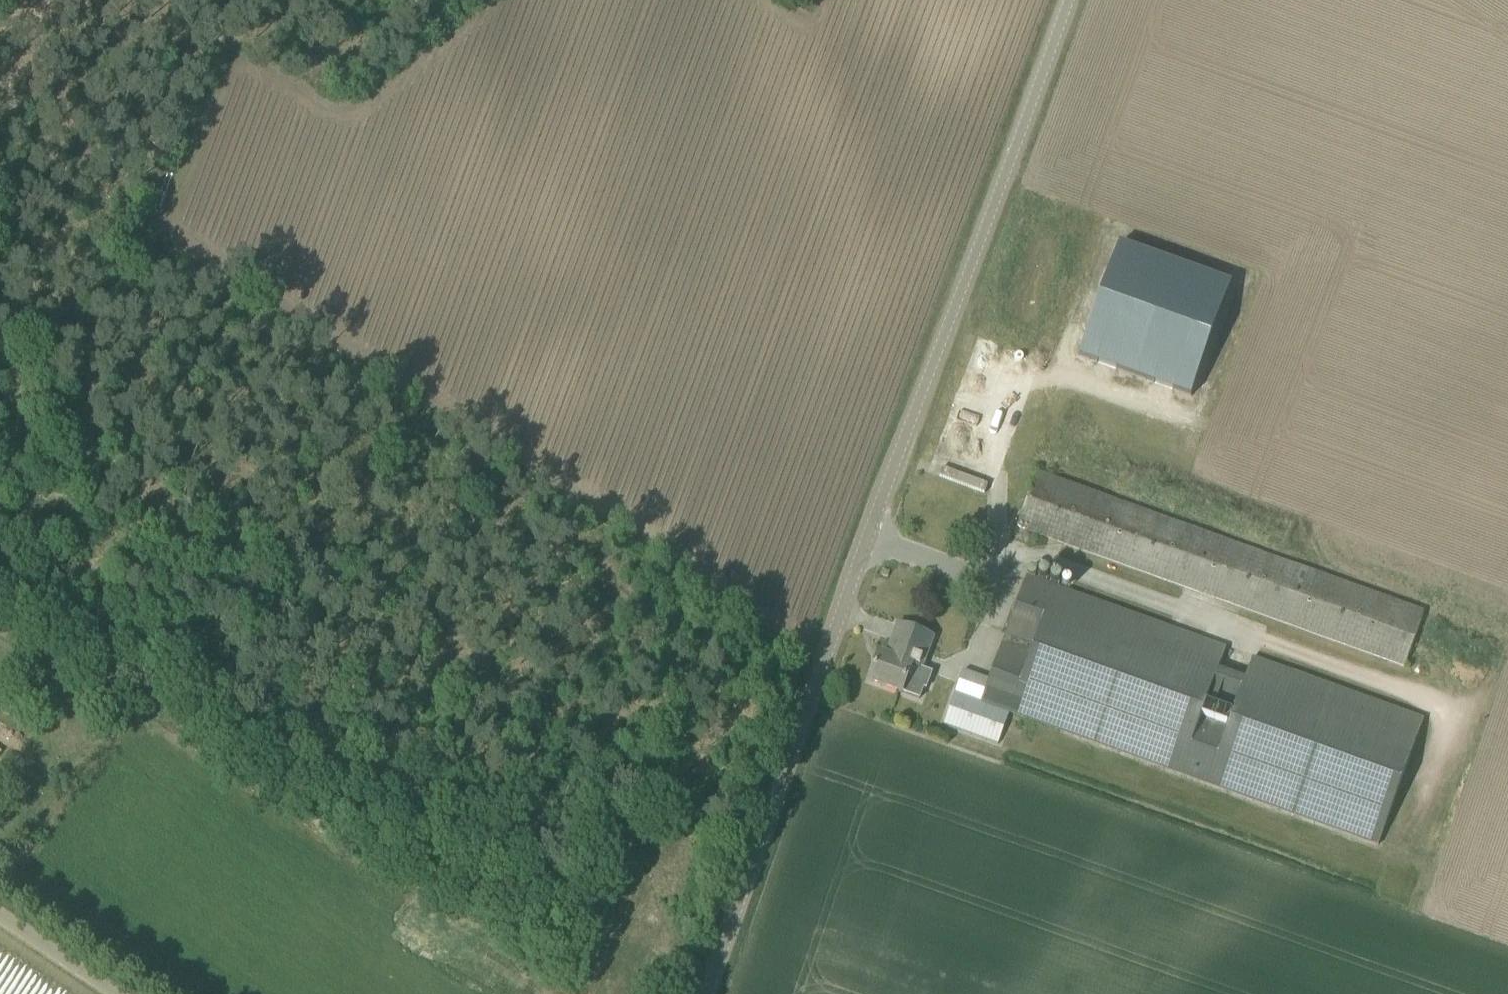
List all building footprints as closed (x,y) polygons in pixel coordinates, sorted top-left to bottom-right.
[(1237,280),(1130,242),(1091,351),(1198,389),(1237,280)] [(945,469),(942,477),(985,489),(987,481),(945,469)] [(1018,527),(1051,539),(1406,665),(1425,611),(1037,473),(1018,527)] [(982,702),(1010,712),(1378,846),(1424,718),(1253,657),(1246,677),(1219,668),(1226,647),(1045,583),(1027,577),(982,702)] [(912,666),(921,669),(933,637),(899,624),(887,656),(880,653),(870,680),(902,692),(912,666)] [(1010,712),(982,702),(955,693),(944,724),(998,745),(1010,712)]
